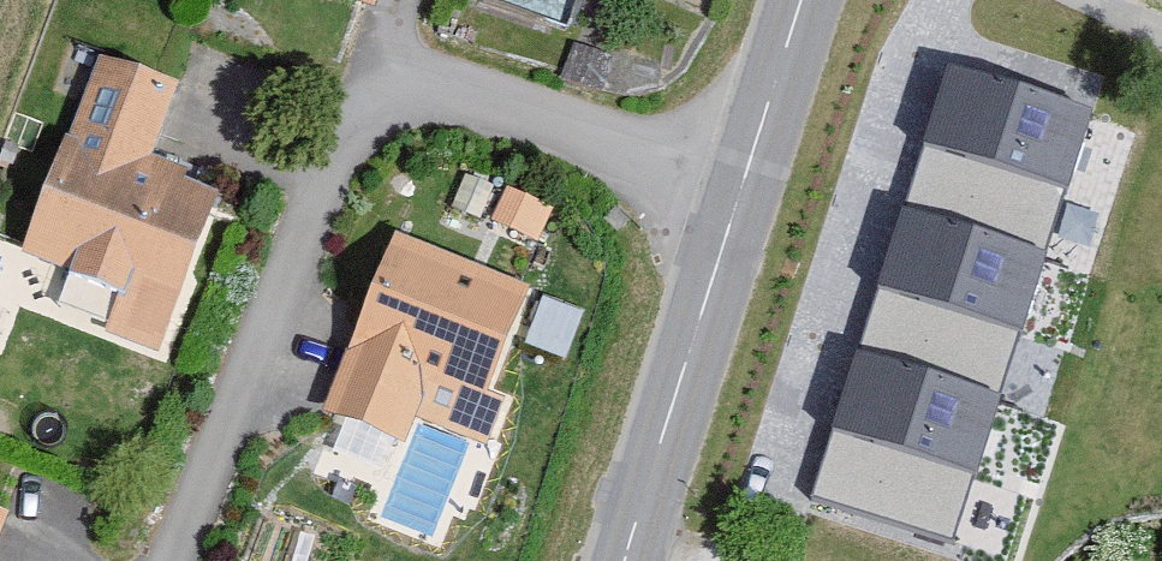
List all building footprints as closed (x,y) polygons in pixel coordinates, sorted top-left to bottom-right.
[(100,34),(25,241),(120,275),(104,318),(167,340),(221,188),(148,162),(184,64),(100,34)] [(949,64),(904,207),(1045,251),(1090,108),(949,64)] [(904,207),(859,351),(1000,395),(1045,251),(904,207)] [(394,227),(324,415),(398,443),(424,381),(499,409),(546,283),(394,227)] [(859,351),(814,495),(955,539),(1000,395),(859,351)]
